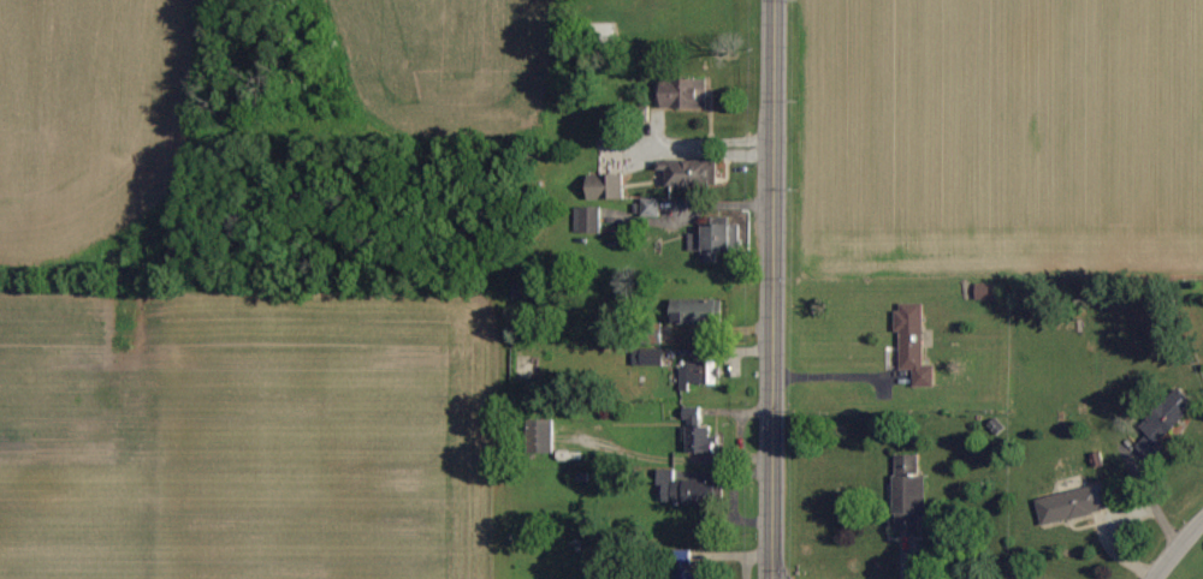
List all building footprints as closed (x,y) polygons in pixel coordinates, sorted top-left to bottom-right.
[(664,107),(708,109),(709,80),(665,79),(664,107)] [(669,188),(715,186),(714,159),(659,161),(660,172),(669,172),(669,188)] [(625,174),(590,175),(590,199),(625,199),(625,174)] [(661,198),(642,198),(642,216),(661,216),(661,198)] [(576,234),(602,233),(601,206),(575,207),(576,234)] [(690,234),(690,250),(703,251),(703,262),(718,262),(718,251),(739,252),(740,227),(706,226),(705,234),(690,234)] [(978,298),(997,299),(997,283),(978,283),(978,298)] [(674,298),(673,323),(725,325),(725,300),(674,298)] [(936,386),(936,366),(925,366),(925,303),(898,303),(898,331),(902,331),(901,370),(915,370),(915,386),(936,386)] [(691,384),(719,384),(719,361),(680,360),(680,390),(691,391),(691,384)] [(1141,425),(1150,434),(1138,445),(1149,457),(1200,408),(1180,387),(1141,425)] [(701,425),(701,406),(687,407),(687,426),(701,425)] [(555,452),(554,420),(529,420),(530,453),(555,452)] [(689,426),(689,453),(718,454),(718,436),(713,436),(713,427),(689,426)] [(921,455),(897,455),(896,533),(914,533),(914,538),(921,538),(921,514),(928,514),(928,475),(921,475),(921,455)] [(725,504),(725,481),(665,480),(664,503),(725,504)] [(1044,526),(1109,510),(1102,484),(1038,500),(1044,526)]
